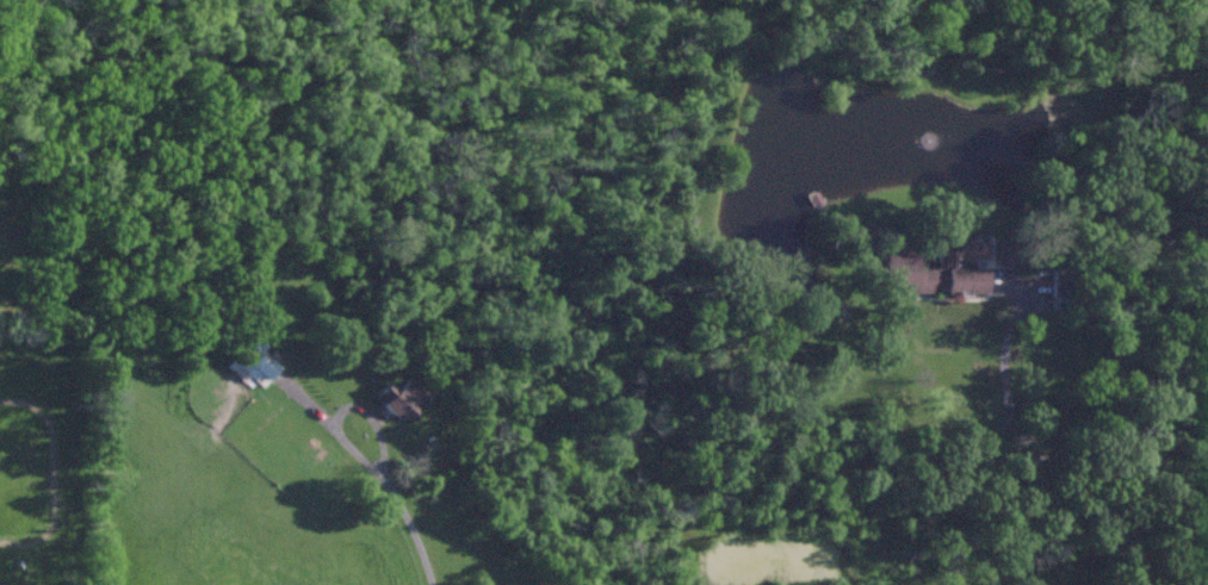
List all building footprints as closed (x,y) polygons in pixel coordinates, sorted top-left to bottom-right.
[(915,291),(884,291),(884,253),(917,253),(917,267),(938,267),(938,251),(962,251),(962,260),(973,260),(973,267),(985,267),(985,292),(915,292),(915,291)] [(281,367),(251,340),(227,366),(245,383),(252,376),(263,386),(281,367)] [(416,388),(423,396),(417,403),(409,396),(408,397),(415,403),(399,419),(374,396),(390,379),(397,386),(407,376),(417,387),(416,388)]
